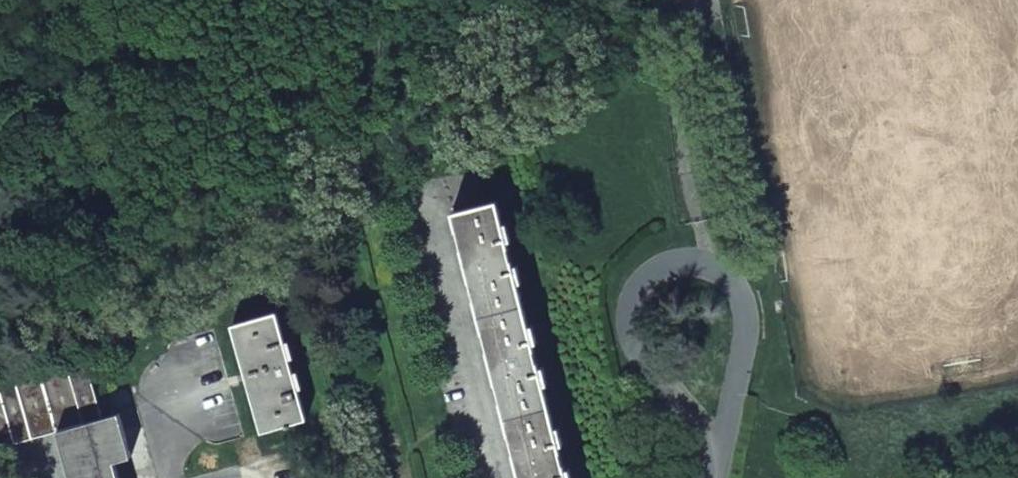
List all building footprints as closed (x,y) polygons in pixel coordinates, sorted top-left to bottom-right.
[(498,201),(453,211),(518,477),(566,477),(498,201)] [(231,327),(260,433),(305,421),(275,315),(231,327)] [(65,477),(117,477),(113,463),(129,459),(117,413),(99,417),(83,358),(0,381),(0,449),(53,434),(65,477)]
